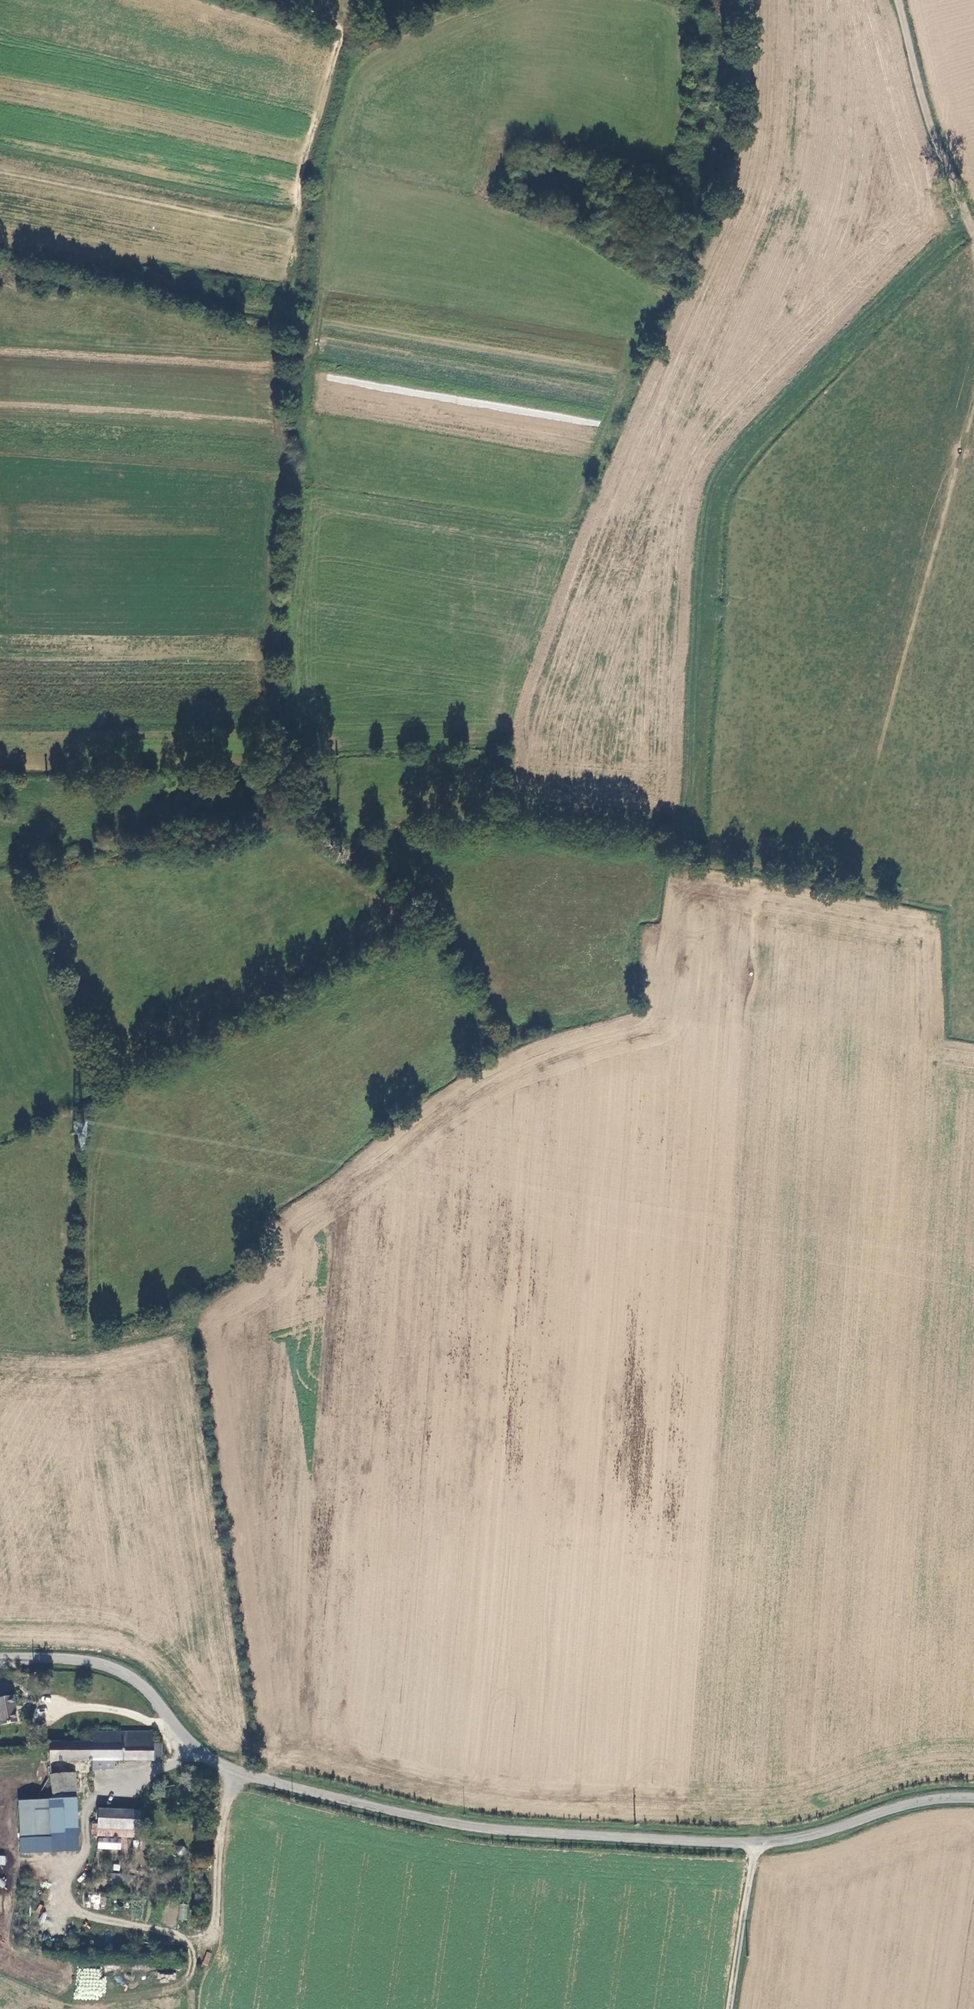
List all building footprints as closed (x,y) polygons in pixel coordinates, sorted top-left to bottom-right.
[(0,1696),(0,1728),(18,1724),(12,1694),(2,1696),(0,1696)] [(49,1745),(50,1763),(90,1762),(90,1770),(115,1770),(115,1762),(161,1762),(162,1745),(152,1745),(152,1734),(95,1734),(94,1744),(49,1745)] [(50,1774),(52,1794),(76,1790),(74,1772),(50,1774)] [(69,1799),(70,1791),(52,1794),(49,1800),(18,1801),(19,1839),(20,1853),(78,1851),(75,1799),(69,1799)] [(91,1823),(91,1834),(98,1835),(97,1848),(121,1850),(122,1837),(136,1838),(138,1811),(97,1809),(97,1824),(91,1823)] [(189,1853),(190,1852),(191,1852),(192,1850),(193,1848),(193,1847),(192,1846),(192,1845),(190,1844),(187,1843),(185,1844),(184,1845),(183,1847),(183,1848),(184,1850),(184,1851),(187,1853),(189,1853)] [(114,1878),(136,1880),(137,1873),(115,1871),(114,1878)] [(99,1894),(90,1895),(92,1909),(101,1908),(99,1894)] [(186,1920),(188,1904),(180,1904),(178,1920),(186,1920)] [(203,1963),(208,1965),(212,1953),(207,1951),(203,1963)]
